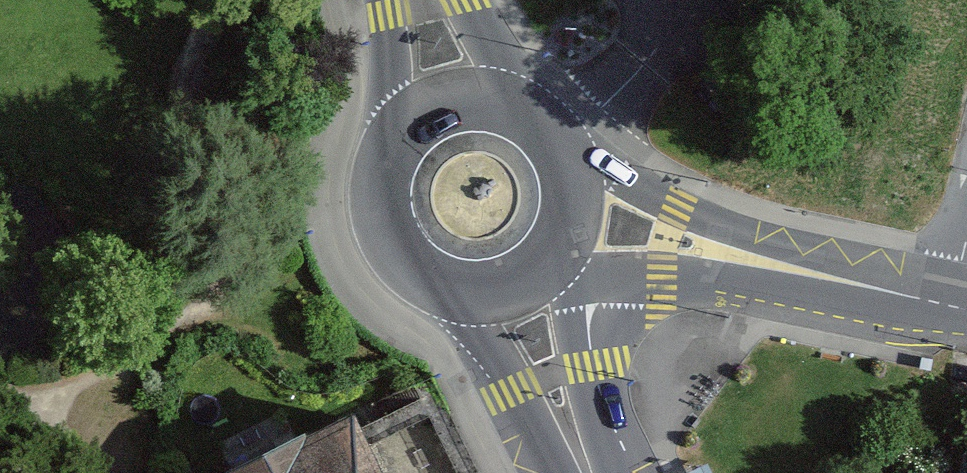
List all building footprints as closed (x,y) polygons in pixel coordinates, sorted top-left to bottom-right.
[(354,415),(235,472),(381,472),(354,415)]
